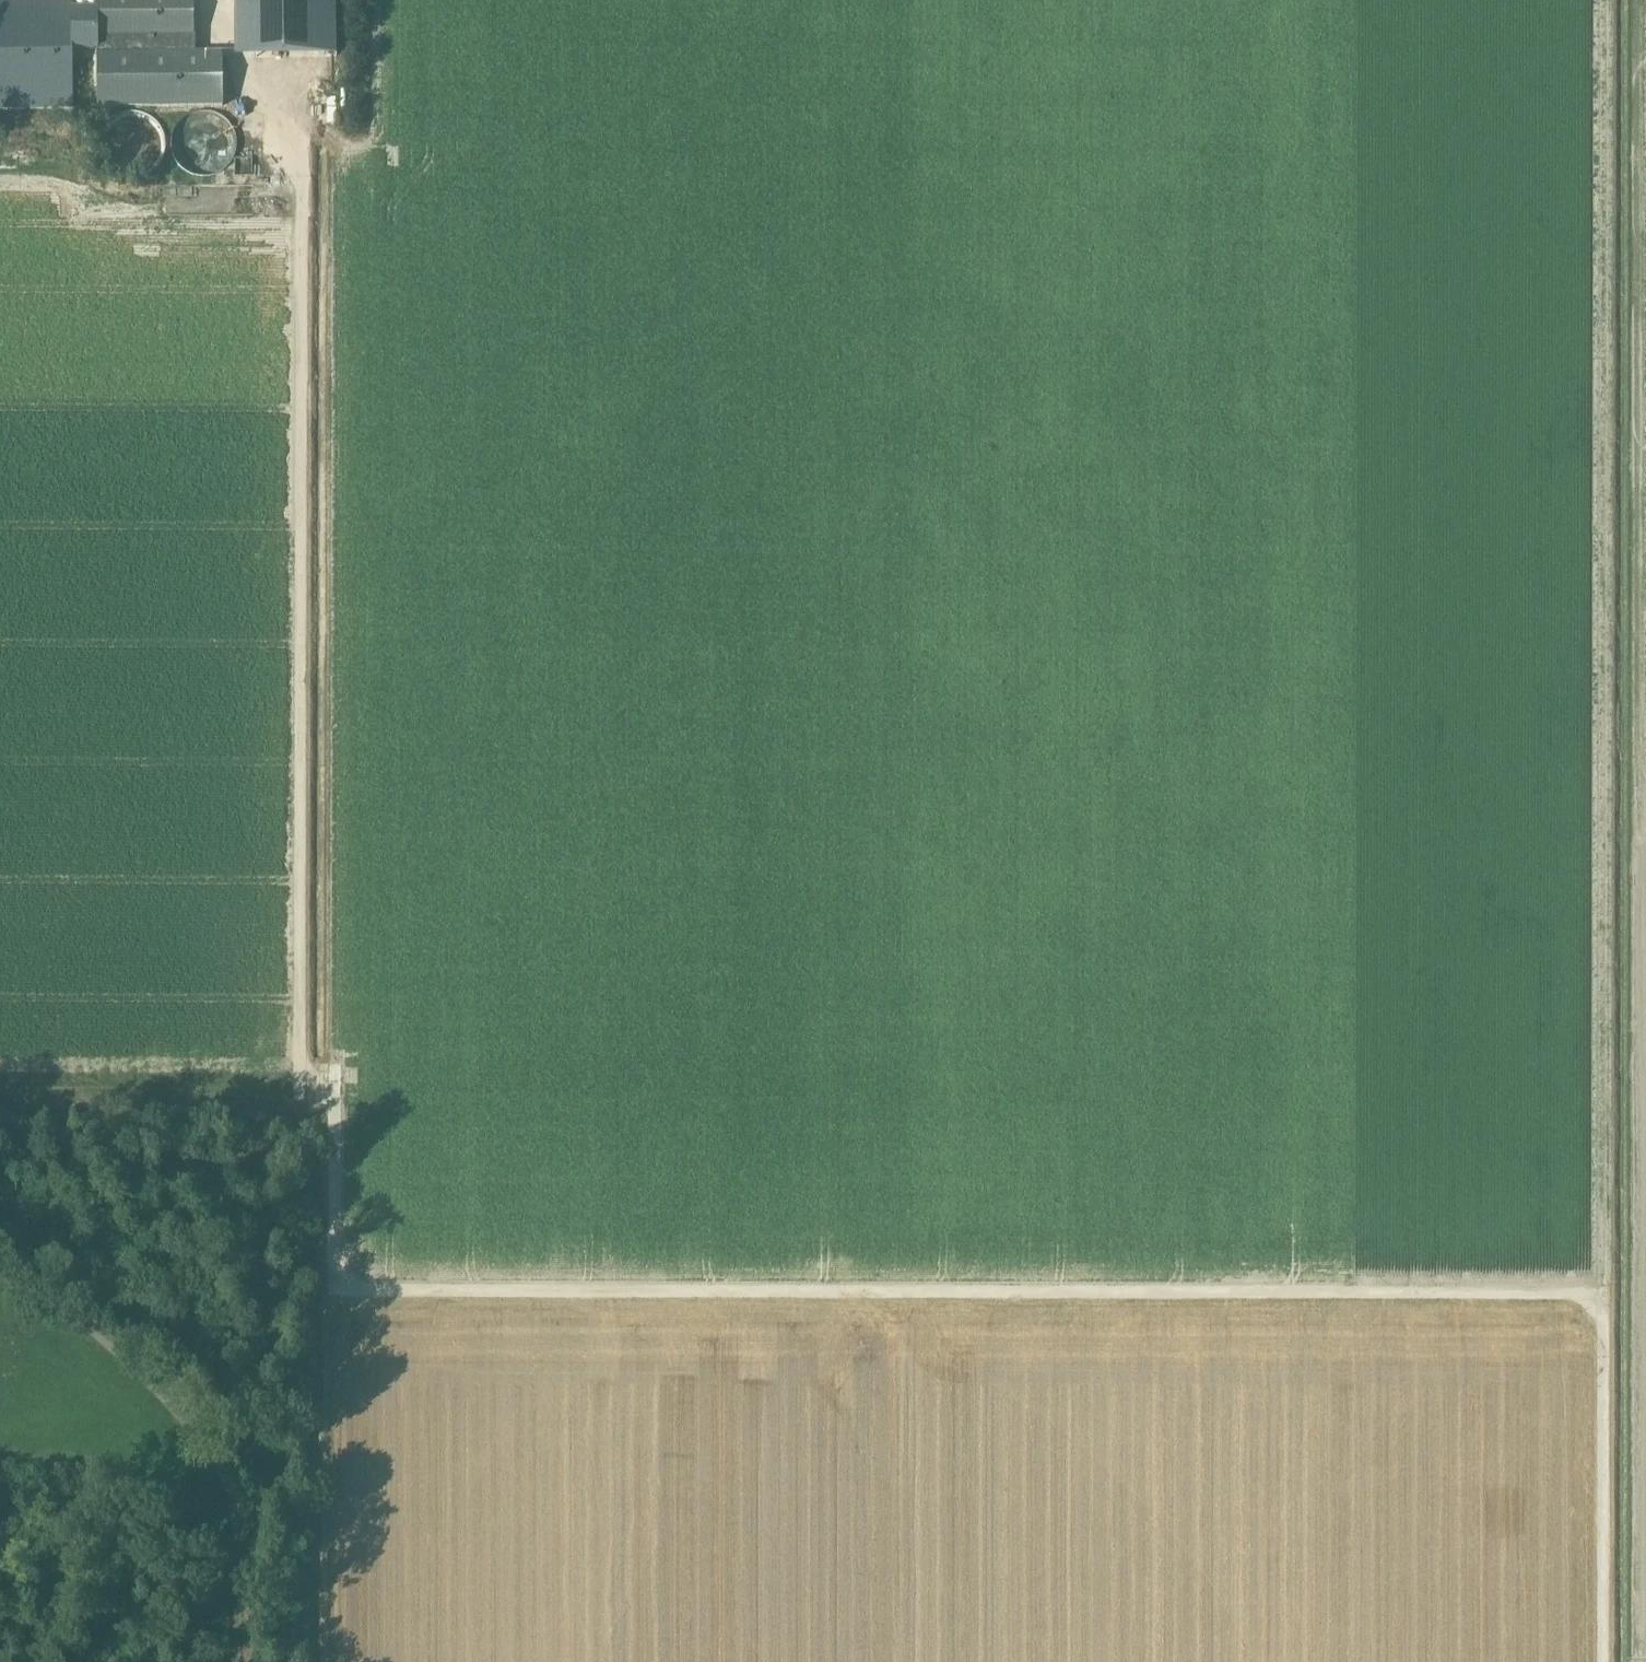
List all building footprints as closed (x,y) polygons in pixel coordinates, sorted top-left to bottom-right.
[(72,10),(72,0),(0,0),(0,111),(75,110),(74,50),(99,50),(99,54),(97,54),(98,109),(222,108),(222,53),(195,53),(195,38),(194,0),(98,0),(99,10),(72,10)] [(234,15),(335,15),(335,0),(234,0),(234,15)] [(239,148),(239,143),(239,137),(237,132),(235,127),(230,121),(226,118),(220,115),(215,113),(208,112),(203,113),(197,115),(191,118),(187,122),(184,126),(181,132),(179,138),(179,144),(180,149),(182,155),(184,159),(188,165),(192,167),(198,170),(203,172),(210,173),(215,172),(220,170),(226,167),(230,165),(234,160),(237,154),(239,148)] [(169,149),(170,143),(169,138),(168,132),(165,127),(161,122),(157,119),(151,116),(146,114),(139,114),(133,115),(128,117),(123,119),(119,123),(116,127),(113,132),(111,138),(111,144),(112,151),(114,156),(116,161),(120,165),(126,169),(130,171),(136,173),(141,173),(146,173),(153,170),(157,168),(162,164),(166,158),(168,154),(169,149)]
